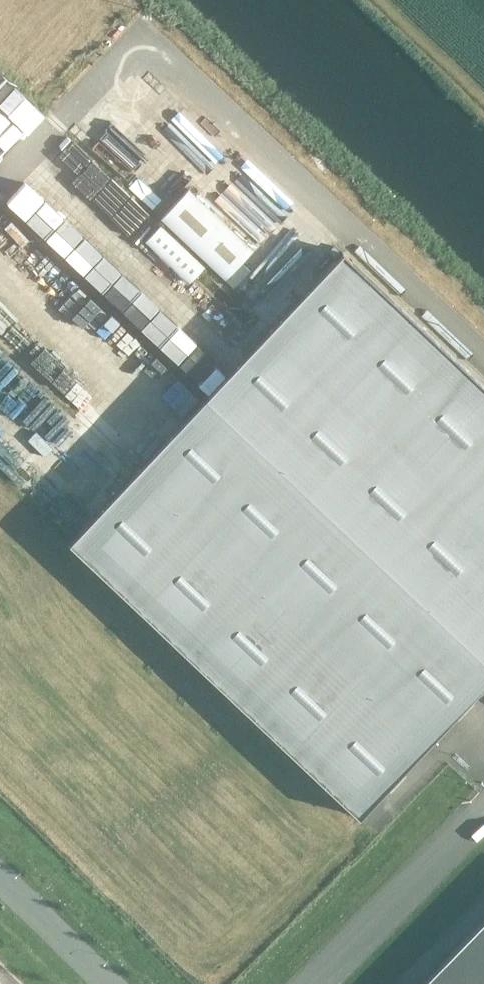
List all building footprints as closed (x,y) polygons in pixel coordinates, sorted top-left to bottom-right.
[(188,188),(159,218),(224,279),(252,249),(188,188)] [(159,225),(144,242),(188,283),(204,266),(159,225)] [(67,542),(358,817),(483,684),(483,385),(342,251),(67,542)] [(420,983),(483,983),(483,919),(420,983)]
